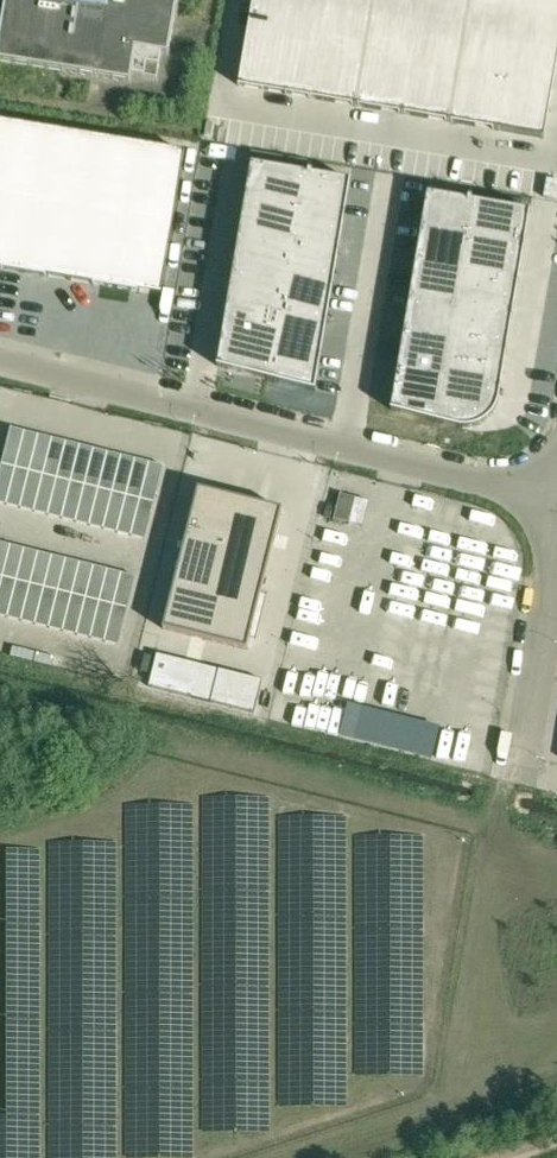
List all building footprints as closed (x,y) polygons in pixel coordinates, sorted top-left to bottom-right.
[(0,46),(0,60),(131,81),(132,80),(133,74),(159,78),(163,53),(169,54),(171,53),(179,0),(7,0),(0,46)] [(248,38),(272,42),(295,46),(319,50),(327,3),(308,0),(254,0),(248,38)] [(327,3),(374,11),(375,0),(327,0),(327,3)] [(374,11),(420,19),(424,0),(375,0),(374,11)] [(420,19),(467,27),(472,0),(424,0),(420,19)] [(467,27),(491,31),(496,0),(472,0),(467,27)] [(491,31),(514,35),(518,12),(520,0),(496,0),(491,31)] [(518,12),(556,18),(556,0),(520,0),(518,12)] [(319,50),(311,98),(358,106),(374,11),(327,3),(319,50)] [(374,11),(358,106),(404,114),(420,19),(374,11)] [(514,35),(556,42),(556,18),(518,12),(514,35)] [(420,19),(404,114),(451,121),(467,27),(420,19)] [(467,27),(451,121),(498,129),(502,105),(506,82),(510,58),(514,35),(491,31),(467,27)] [(510,58),(556,66),(556,42),(514,35),(510,58)] [(248,38),(240,86),(264,90),(272,42),(248,38)] [(272,42),(264,90),(287,94),(295,46),(272,42)] [(295,46),(287,94),(311,98),(319,50),(295,46)] [(506,82),(554,90),(556,70),(556,66),(510,58),(506,82)] [(506,82),(502,105),(550,113),(554,90),(506,82)] [(502,105),(498,129),(546,138),(550,113),(502,105)] [(162,295),(185,153),(0,123),(0,268),(162,295)] [(253,165),(247,200),(303,209),(309,174),(253,165)] [(309,174),(303,209),(346,217),(352,181),(309,174)] [(429,195),(423,230),(468,237),(474,202),(429,195)] [(247,200),(241,235),(297,244),(303,209),(247,200)] [(474,202),(468,237),(526,247),(532,212),(474,202)] [(303,209),(297,244),(340,252),(346,217),(303,209)] [(423,230),(418,265),(462,273),(468,237),(423,230)] [(241,235),(235,270),(291,280),(297,244),(241,235)] [(468,237),(462,273),(520,282),(526,247),(468,237)] [(297,244),(291,280),(334,287),(340,252),(297,244)] [(418,265),(412,300),(456,308),(462,273),(418,265)] [(235,270),(229,305),(285,315),(291,280),(235,270)] [(462,273),(456,308),(514,317),(520,282),(462,273)] [(291,280),(285,315),(328,322),(334,287),(291,280)] [(412,300),(406,335),(451,343),(456,308),(412,300)] [(229,305),(219,366),(274,380),(285,315),(229,305)] [(456,308),(451,343),(508,353),(514,317),(456,308)] [(285,315),(274,380),(316,391),(328,322),(285,315)] [(406,335),(400,370),(445,378),(451,343),(406,335)] [(445,378),(437,421),(446,423),(461,427),(464,428),(468,428),(471,427),(475,427),(478,426),(481,424),(484,422),(487,420),(490,418),(492,415),(494,413),(496,409),(498,406),(499,403),(500,399),(508,353),(451,343),(445,378)] [(400,370),(393,410),(437,421),(445,378),(400,370)] [(0,478),(0,503),(146,540),(165,466),(13,428),(0,478)] [(200,489),(165,630),(249,651),(253,637),(259,638),(269,596),(263,594),(284,510),(200,489)] [(350,525),(357,497),(341,493),(334,521),(350,525)] [(0,542),(0,616),(120,646),(137,576),(0,542)] [(193,698),(201,665),(157,654),(149,687),(193,698)] [(263,681),(219,670),(211,702),(255,713),(263,681)]
